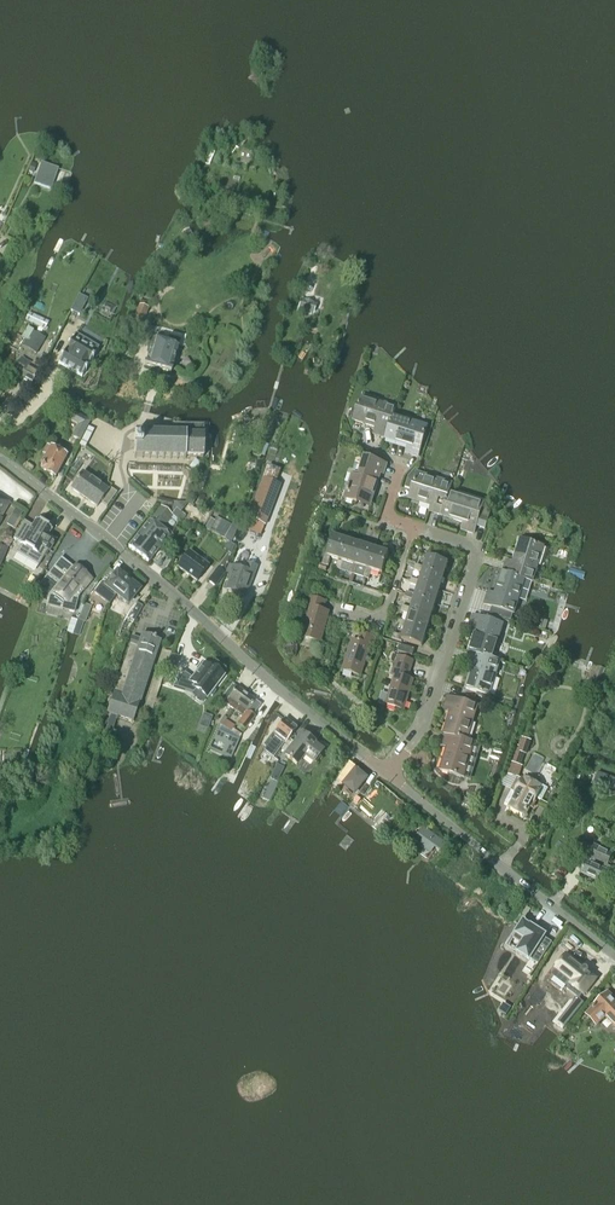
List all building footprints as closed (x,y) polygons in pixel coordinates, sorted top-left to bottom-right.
[(211,150),(205,164),(209,165),(215,151),(211,150)] [(33,174),(36,166),(35,166),(36,164),(31,163),(28,172),(33,174)] [(58,169),(57,169),(41,163),(36,177),(34,184),(51,190),(58,169)] [(152,300),(154,293),(148,291),(146,298),(152,300)] [(79,316),(87,300),(79,295),(70,311),(79,316)] [(301,300),(298,310),(313,314),(316,304),(301,300)] [(142,326),(148,308),(140,305),(133,323),(142,326)] [(27,341),(23,347),(36,354),(44,339),(32,332),(27,341)] [(152,340),(145,366),(171,373),(178,347),(181,337),(170,334),(168,342),(170,342),(169,345),(152,340)] [(61,358),(58,363),(81,377),(84,372),(85,373),(86,371),(85,370),(91,360),(92,361),(93,359),(92,358),(98,348),(84,339),(81,344),(72,339),(69,345),(68,344),(67,346),(68,346),(62,357),(61,356),(60,358),(61,358)] [(32,364),(29,363),(22,358),(16,368),(23,372),(19,378),(31,385),(42,365),(40,364),(42,362),(39,360),(37,363),(34,361),(32,364)] [(393,416),(395,409),(360,398),(353,421),(380,429),(378,436),(385,439),(393,416)] [(80,441),(90,421),(75,414),(71,421),(79,425),(73,437),(80,441)] [(418,457),(427,427),(393,416),(385,439),(412,448),(409,454),(418,457)] [(135,433),(134,457),(185,459),(186,457),(203,458),(204,426),(172,425),(171,434),(135,433)] [(88,427),(79,445),(84,448),(94,430),(88,427)] [(241,444),(244,433),(237,431),(233,443),(241,444)] [(46,456),(40,466),(41,470),(48,473),(47,474),(55,478),(67,456),(50,447),(50,448),(47,446),(42,455),(46,456)] [(379,473),(383,474),(385,466),(363,459),(358,475),(353,474),(345,499),(357,503),(358,500),(370,504),(372,495),(379,473)] [(196,470),(200,465),(194,460),(188,468),(194,472),(196,470)] [(204,469),(200,465),(196,470),(200,474),(204,469)] [(268,466),(263,478),(275,483),(280,470),(268,466)] [(433,513),(441,515),(441,516),(448,493),(449,493),(451,486),(416,475),(418,469),(416,468),(408,476),(404,487),(412,490),(409,498),(436,506),(433,513)] [(108,491),(82,473),(71,489),(97,507),(100,502),(107,507),(117,493),(110,488),(108,491)] [(264,526),(279,485),(264,479),(248,520),(264,526)] [(485,529),(492,508),(483,505),(483,504),(449,493),(448,493),(441,516),(441,515),(441,516),(467,525),(465,531),(473,534),(476,526),(485,529)] [(9,503),(0,497),(0,518),(9,503)] [(171,508),(172,502),(157,499),(156,505),(160,506),(171,508)] [(171,508),(160,506),(181,522),(185,516),(181,512),(187,504),(172,502),(171,508)] [(161,529),(172,515),(161,507),(150,521),(149,521),(129,547),(148,562),(169,536),(161,529)] [(12,514),(6,524),(13,528),(19,518),(12,514)] [(47,536),(51,529),(36,520),(32,527),(24,522),(14,540),(22,544),(21,545),(21,546),(17,554),(38,566),(47,550),(49,551),(55,541),(47,536)] [(341,561),(347,540),(333,536),(327,556),(325,555),(322,565),(320,564),(319,569),(326,571),(327,566),(330,557),(338,560),(341,561)] [(354,565),(361,545),(347,540),(341,561),(338,560),(336,569),(341,571),(344,562),(352,564),(354,565)] [(503,572),(502,572),(525,579),(524,580),(532,582),(538,563),(543,547),(542,547),(543,544),(532,540),(531,543),(520,540),(512,566),(505,564),(503,572)] [(368,569),(375,549),(361,545),(354,565),(352,564),(349,573),(355,575),(358,566),(366,569),(368,569)] [(382,574),(389,554),(375,549),(368,569),(366,569),(363,578),(369,579),(372,570),(382,574)] [(189,552),(177,567),(197,582),(208,566),(189,552)] [(225,573),(224,573),(226,570),(225,569),(230,556),(228,555),(218,568),(208,581),(215,586),(225,573)] [(415,565),(413,570),(422,573),(423,571),(443,577),(448,563),(427,556),(424,567),(415,565)] [(52,577),(61,562),(54,558),(45,573),(52,577)] [(250,584),(256,566),(248,563),(245,570),(233,566),(227,581),(230,582),(226,591),(243,597),(248,584),(250,584)] [(50,572),(43,582),(48,586),(44,592),(50,596),(48,606),(74,612),(78,597),(92,580),(76,567),(65,580),(57,574),(56,576),(50,572)] [(411,578),(409,584),(418,587),(419,584),(439,591),(443,577),(423,571),(422,573),(420,581),(411,578)] [(116,596),(128,581),(127,580),(127,578),(124,576),(122,576),(117,572),(106,586),(102,583),(95,593),(109,604),(116,596)] [(486,596),(484,604),(514,614),(524,580),(525,579),(502,572),(503,572),(502,572),(493,598),(486,596)] [(540,579),(538,584),(552,588),(553,583),(540,579)] [(128,605),(139,590),(128,581),(116,596),(128,605)] [(406,595),(405,598),(414,600),(415,598),(435,604),(439,591),(419,584),(418,587),(409,584),(407,591),(407,592),(406,592),(406,595)] [(320,642),(329,612),(323,610),(325,602),(310,597),(308,607),(311,608),(302,637),(320,642)] [(402,606),(401,611),(410,614),(410,612),(430,618),(435,604),(415,598),(414,600),(411,609),(402,606)] [(84,603),(78,620),(85,622),(91,606),(84,603)] [(134,603),(125,619),(133,624),(142,608),(134,603)] [(398,620),(396,625),(405,628),(406,626),(426,632),(430,618),(410,612),(410,614),(407,623),(398,620)] [(492,659),(503,624),(473,615),(470,623),(477,625),(469,652),(470,653),(470,652),(492,659)] [(540,619),(538,628),(544,630),(546,621),(540,619)] [(385,631),(383,636),(392,639),(401,642),(402,640),(422,646),(426,632),(406,626),(405,628),(403,636),(394,634),(385,631)] [(373,648),(376,638),(361,633),(358,642),(352,640),(343,670),(360,676),(370,647),(373,648)] [(155,640),(156,638),(142,634),(140,639),(132,637),(129,644),(130,644),(113,694),(106,714),(110,715),(101,743),(108,745),(117,717),(133,722),(140,702),(139,702),(159,641),(155,640)] [(412,656),(414,650),(400,645),(398,652),(412,656)] [(470,652),(470,653),(467,660),(474,662),(466,689),(489,696),(500,661),(492,659),(470,652)] [(378,702),(386,705),(403,710),(413,680),(407,678),(413,661),(398,656),(396,663),(392,674),(395,675),(389,694),(382,692),(378,702)] [(173,672),(175,666),(167,664),(165,669),(173,672)] [(184,672),(173,687),(193,693),(196,690),(207,698),(210,695),(212,697),(216,692),(213,690),(224,676),(210,665),(208,667),(203,664),(199,669),(195,674),(192,678),(184,672)] [(237,711),(249,696),(237,687),(225,702),(237,711)] [(150,693),(145,708),(152,710),(157,695),(150,693)] [(245,730),(255,717),(253,715),(261,705),(249,696),(237,711),(243,716),(237,724),(245,730)] [(466,741),(467,741),(477,706),(447,697),(445,705),(452,707),(443,734),(444,734),(466,741)] [(208,730),(213,717),(204,714),(199,726),(208,730)] [(273,759),(277,754),(280,749),(288,739),(296,729),(284,720),(273,734),(263,747),(265,749),(263,752),(273,759)] [(231,758),(239,740),(217,731),(213,740),(225,746),(221,753),(231,758)] [(293,743),(288,739),(280,749),(286,753),(283,756),(296,767),(303,758),(313,765),(323,751),(315,745),(316,744),(301,733),(293,743)] [(444,734),(442,742),(448,744),(440,771),(463,778),(474,743),(467,741),(466,741),(444,734)] [(527,754),(531,742),(521,738),(518,747),(517,747),(516,750),(527,754)] [(519,766),(524,753),(516,751),(512,763),(519,766)] [(519,776),(522,767),(510,763),(506,775),(515,778),(516,775),(519,776)] [(355,771),(353,770),(345,780),(346,782),(344,785),(355,793),(366,778),(356,770),(355,771)] [(614,787),(614,779),(597,773),(594,783),(614,790),(614,787)] [(512,791),(505,803),(511,806),(509,808),(525,816),(532,802),(534,803),(536,799),(541,802),(548,789),(541,786),(540,788),(524,780),(524,781),(522,780),(517,777),(516,778),(510,790),(512,791)] [(269,801),(278,784),(269,779),(260,797),(269,801)] [(439,851),(444,844),(424,829),(419,836),(424,840),(420,846),(430,853),(434,847),(439,851)] [(613,854),(594,845),(588,857),(589,857),(587,862),(586,861),(580,874),(601,883),(603,880),(612,885),(614,879),(614,869),(607,866),(613,854)] [(544,937),(545,935),(523,922),(516,934),(525,940),(516,954),(528,962),(530,959),(539,965),(552,943),(544,937)] [(566,956),(555,970),(572,983),(567,989),(579,999),(595,979),(588,973),(588,972),(588,971),(588,970),(587,969),(586,968),(585,968),(584,968),(583,969),(566,956)] [(588,1013),(598,1024),(606,1016),(614,1026),(614,1004),(614,1003),(614,1002),(607,993),(595,1005),(596,1006),(588,1013)] [(585,1004),(578,998),(559,1022),(566,1028),(585,1004)] [(503,1003),(499,1009),(505,1013),(508,1007),(503,1003)]
